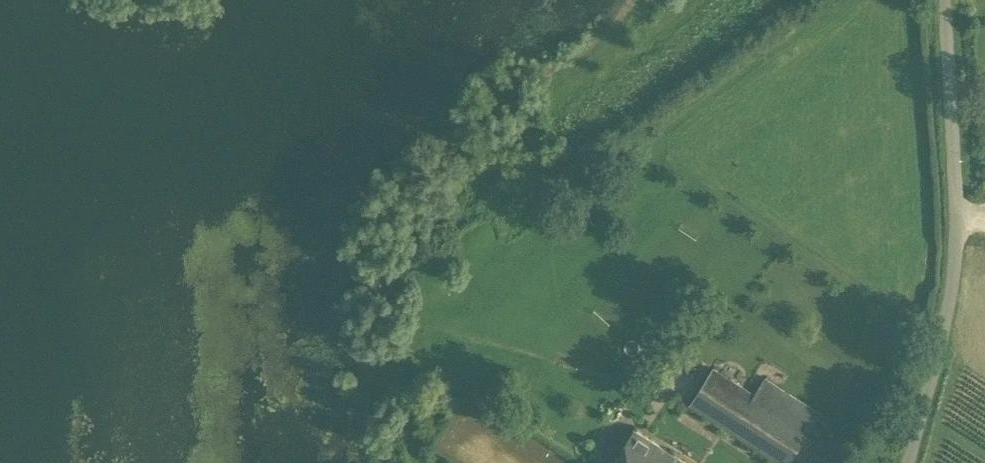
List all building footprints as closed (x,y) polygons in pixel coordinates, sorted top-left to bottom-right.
[(712,367),(688,404),(779,462),(786,462),(818,412),(765,378),(754,394),(712,367)] [(635,428),(612,462),(690,462),(635,428)]
